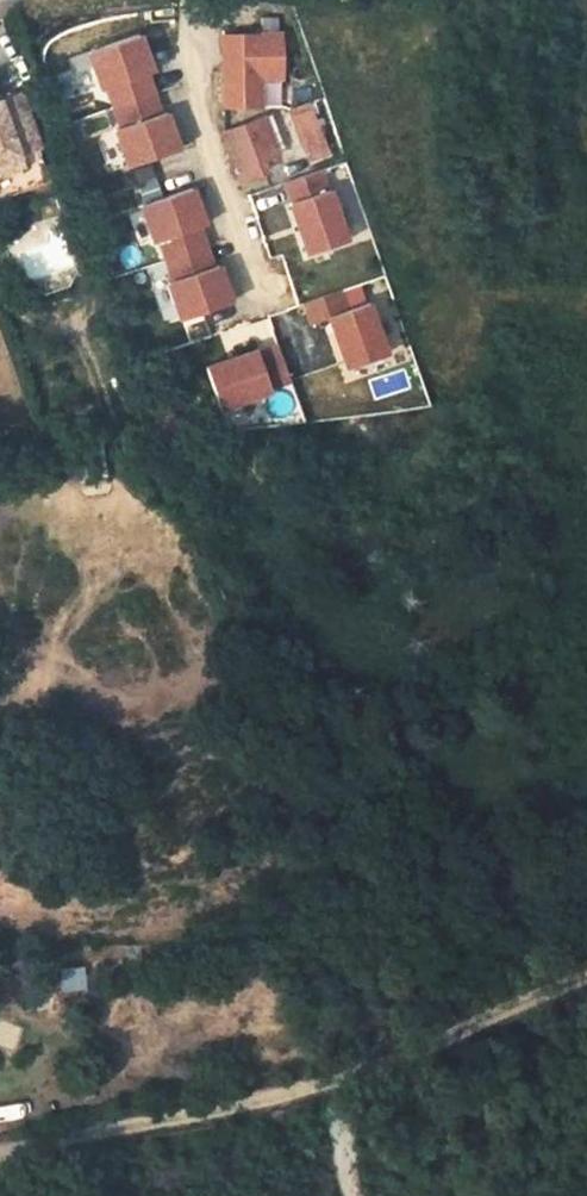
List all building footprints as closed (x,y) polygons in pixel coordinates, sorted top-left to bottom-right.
[(145,32),(90,47),(123,165),(178,149),(145,32)] [(225,42),(228,106),(262,105),(261,81),(284,81),(282,40),(260,41),(225,42)] [(52,178),(43,157),(45,156),(22,91),(0,99),(0,196),(52,178)] [(307,168),(332,160),(314,106),(289,114),(307,168)] [(227,134),(240,179),(266,171),(263,160),(274,157),(267,135),(263,123),(227,134)] [(302,253),(348,240),(327,167),(281,180),(302,253)] [(195,185),(139,202),(157,261),(146,265),(163,322),(231,302),(195,185)] [(344,367),(388,351),(363,279),(301,301),(310,326),(327,320),(344,367)] [(216,405),(289,388),(278,341),(205,358),(216,405)]
